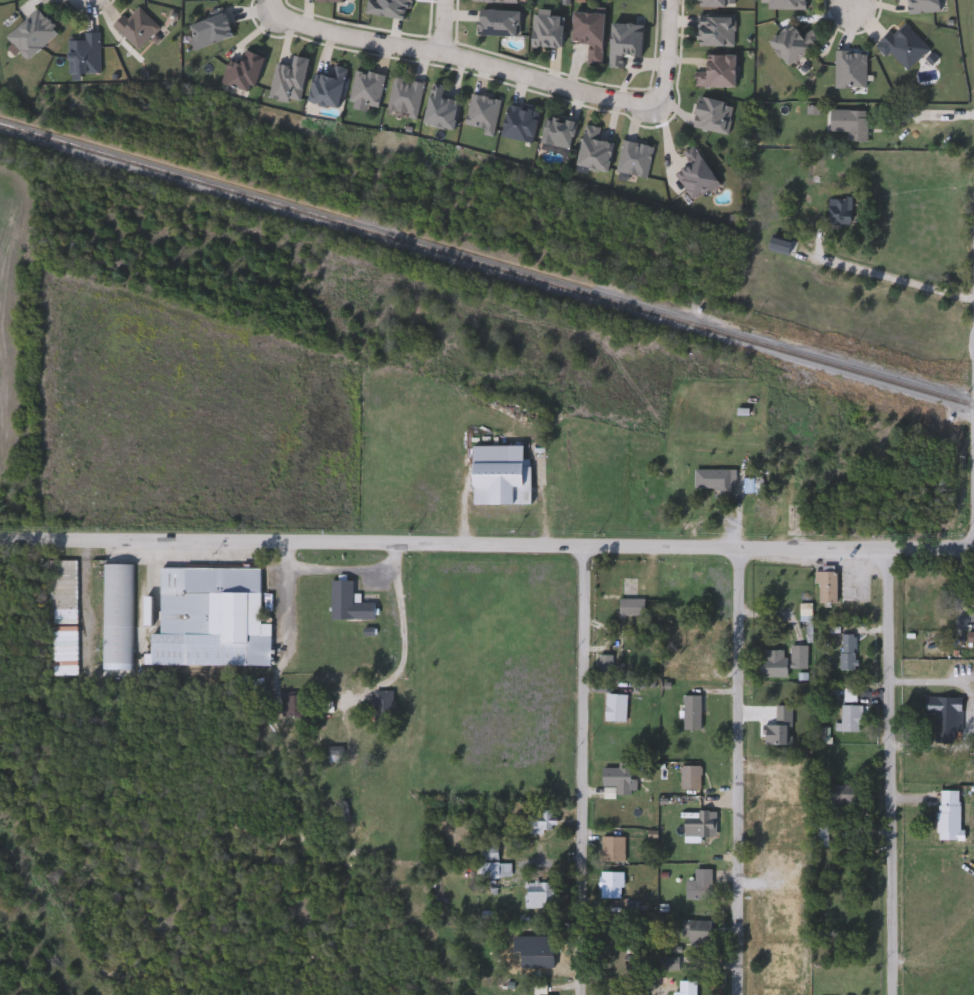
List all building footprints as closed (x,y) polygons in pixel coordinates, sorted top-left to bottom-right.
[(371,13),(373,0),(412,0),(410,19),(371,13)] [(702,8),(737,8),(737,0),(702,0),(702,8)] [(769,9),(769,0),(807,0),(807,9),(769,9)] [(909,13),(909,0),(943,0),(943,11),(909,13)] [(160,27),(138,49),(115,25),(137,3),(160,27)] [(8,38),(38,8),(60,30),(30,60),(8,38)] [(522,10),(522,35),(480,35),(480,10),(522,10)] [(236,36),(196,49),(188,24),(227,11),(236,36)] [(573,42),(574,11),(606,13),(603,63),(589,62),(590,43),(573,42)] [(700,46),(700,14),(735,14),(735,46),(700,46)] [(641,56),(626,54),(624,69),(610,67),(614,22),(644,25),(641,56)] [(814,28),(823,42),(788,64),(772,38),(795,23),(803,35),(814,28)] [(906,72),(878,44),(892,30),(897,35),(907,24),(931,48),(906,72)] [(100,32),(100,73),(69,73),(69,37),(85,37),(85,32),(100,32)] [(266,55),(255,92),(222,82),(230,57),(242,61),(246,49),(266,55)] [(836,88),(836,51),(867,51),(867,88),(836,88)] [(738,87),(696,86),(696,71),(707,72),(708,54),(739,55),(738,87)] [(277,62),(295,65),(297,55),(310,57),(302,103),(271,97),(277,62)] [(348,67),(341,107),(311,102),(316,71),(329,73),(331,64),(348,67)] [(387,114),(394,76),(424,81),(418,119),(387,114)] [(462,100),(457,129),(426,124),(433,82),(446,85),(444,97),(462,100)] [(695,126),(702,95),(735,103),(728,134),(695,126)] [(534,141),(503,136),(508,104),(540,109),(534,141)] [(848,140),(848,130),(831,130),(831,110),(868,110),(868,140),(848,140)] [(578,120),(572,150),(543,144),(549,114),(578,120)] [(611,170),(580,166),(586,125),(605,127),(604,138),(615,140),(611,170)] [(617,171),(623,139),(654,145),(648,176),(617,171)] [(678,174),(692,165),(684,152),(697,144),(721,183),(695,200),(678,174)] [(854,197),(854,224),(827,224),(827,197),(854,197)] [(535,506),(535,487),(529,487),(529,464),(515,464),(515,448),(477,448),(477,506),(535,506)] [(698,490),(737,490),(737,471),(698,471),(698,490)] [(52,611),(52,561),(79,561),(79,611),(52,611)] [(105,664),(105,565),(135,565),(135,664),(105,664)] [(263,570),(263,624),(273,624),(273,667),(147,666),(148,655),(154,655),(154,635),(163,635),(163,569),(263,570)] [(840,573),(839,605),(819,604),(820,573),(840,573)] [(356,582),(356,603),(378,603),(378,620),(334,620),(334,582),(356,582)] [(652,617),(622,617),(622,601),(652,601),(652,617)] [(859,636),(859,671),(843,671),(843,636),(859,636)] [(810,647),(809,669),(791,669),(790,678),(763,678),(763,651),(790,651),(791,647),(810,647)] [(826,689),(858,690),(858,703),(826,702),(826,689)] [(308,693),(308,716),(284,716),(284,693),(308,693)] [(608,722),(608,695),(629,695),(629,722),(608,722)] [(703,730),(686,730),(686,697),(703,697),(703,730)] [(938,715),(928,715),(928,697),(964,699),(962,739),(937,738),(938,715)] [(864,733),(843,733),(843,707),(864,707),(864,733)] [(605,768),(621,768),(621,764),(637,764),(637,799),(605,799),(605,768)] [(683,791),(683,767),(703,767),(703,791),(683,791)] [(829,806),(829,787),(863,787),(863,806),(829,806)] [(941,841),(941,791),(963,791),(963,841),(941,841)] [(339,805),(351,803),(354,820),(342,822),(339,805)] [(556,835),(532,834),(533,812),(557,813),(556,835)] [(687,839),(687,822),(702,822),(702,812),(718,812),(718,839),(687,839)] [(628,863),(603,863),(603,838),(628,838),(628,863)] [(486,861),(486,848),(500,848),(500,861),(486,861)] [(514,865),(514,879),(483,879),(483,865),(514,865)] [(688,901),(688,882),(698,882),(698,871),(714,871),(714,901),(688,901)] [(625,900),(602,900),(602,874),(625,874),(625,900)] [(530,910),(530,883),(557,883),(557,910),(530,910)] [(716,942),(685,942),(685,921),(716,921),(716,942)] [(533,961),(533,940),(560,940),(560,961),(533,961)] [(681,960),(681,971),(664,971),(664,960),(681,960)] [(700,983),(700,994),(682,994),(682,983),(700,983)]
